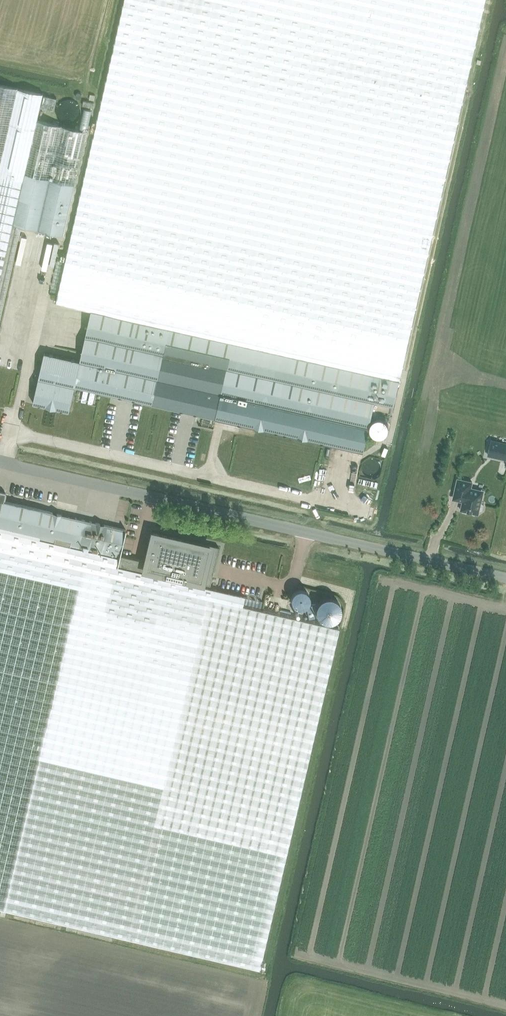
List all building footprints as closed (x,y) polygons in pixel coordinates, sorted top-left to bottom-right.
[(222,394),(369,427),(375,403),(394,406),(486,0),(125,0),(57,303),(108,314),(96,365),(45,353),(40,375),(36,374),(35,381),(38,382),(34,404),(69,412),(75,387),(216,419),(222,394)] [(22,226),(64,236),(87,132),(38,120),(43,94),(0,84),(0,323),(22,226)] [(66,125),(68,125),(71,125),(74,125),(76,124),(78,122),(80,119),(82,116),(82,112),(81,108),(79,106),(78,105),(76,103),(74,102),(71,101),(68,101),(65,102),(63,104),(61,105),(60,107),(59,109),(58,112),(58,115),(58,117),(60,120),(61,122),(64,124),(66,125)] [(371,426),(371,427),(371,428),(371,430),(371,431),(372,432),(372,433),(373,434),(374,435),(375,435),(376,436),(377,436),(379,436),(380,436),(381,436),(382,436),(383,436),(384,435),(385,435),(386,434),(387,433),(388,432),(388,431),(389,430),(389,428),(389,427),(389,426),(389,425),(388,424),(388,423),(387,422),(386,421),(385,420),(384,419),(383,419),(382,418),(381,418),(380,418),(379,418),(377,418),(376,419),(375,419),(374,420),(373,421),(372,422),(372,423),(371,424),(371,425),(371,426)] [(489,449),(501,452),(500,458),(505,460),(505,443),(491,440),(489,449)] [(381,467),(380,464),(379,462),(378,460),(376,459),(372,458),(368,458),(367,459),(365,460),(363,463),(362,467),(363,470),(364,472),(365,474),(367,475),(371,476),(374,476),(376,475),(378,474),(380,471),(381,467)] [(473,482),(458,479),(454,498),(463,501),(461,510),(479,514),(479,511),(482,510),(483,505),(481,503),(484,491),(471,488),(473,482)] [(5,493),(0,492),(0,526),(40,535),(120,552),(125,529),(3,501),(5,493)] [(148,574),(122,568),(124,556),(119,555),(120,552),(40,535),(0,526),(0,909),(259,969),(339,628),(242,606),(245,596),(201,586),(168,578),(148,574)] [(124,556),(122,568),(148,574),(168,578),(201,586),(202,583),(210,585),(219,547),(186,539),(185,541),(152,534),(146,561),(124,556)] [(309,602),(309,601),(309,600),(310,599),(310,598),(309,596),(309,595),(309,594),(308,593),(307,592),(306,591),(306,590),(304,590),(303,589),(302,589),(301,589),(300,589),(299,589),(297,589),(296,590),(295,590),(294,591),(293,592),(293,593),(292,594),(291,595),(291,596),(291,597),(291,598),(291,599),(291,601),(291,602),(292,603),(292,604),(293,605),(294,605),(295,606),(296,607),(297,607),(298,608),(299,608),(301,608),(302,608),(303,607),(304,607),(305,606),(306,606),(309,618),(318,616),(319,618),(320,619),(321,620),(322,620),(323,621),(324,622),(326,622),(327,622),(329,622),(330,622),(331,622),(333,622),(334,621),(335,621),(336,620),(337,619),(338,618),(339,617),(340,615),(340,614),(341,613),(341,611),(341,610),(341,609),(341,607),(340,606),(340,605),(339,603),(338,602),(337,601),(336,600),(335,599),(334,599),(333,598),(331,598),(330,598),(329,597),(327,598),(326,598),(324,598),(323,599),(322,599),(321,600),(320,601),(319,602),(318,603),(306,605),(307,605),(308,604),(308,603),(309,602)]
